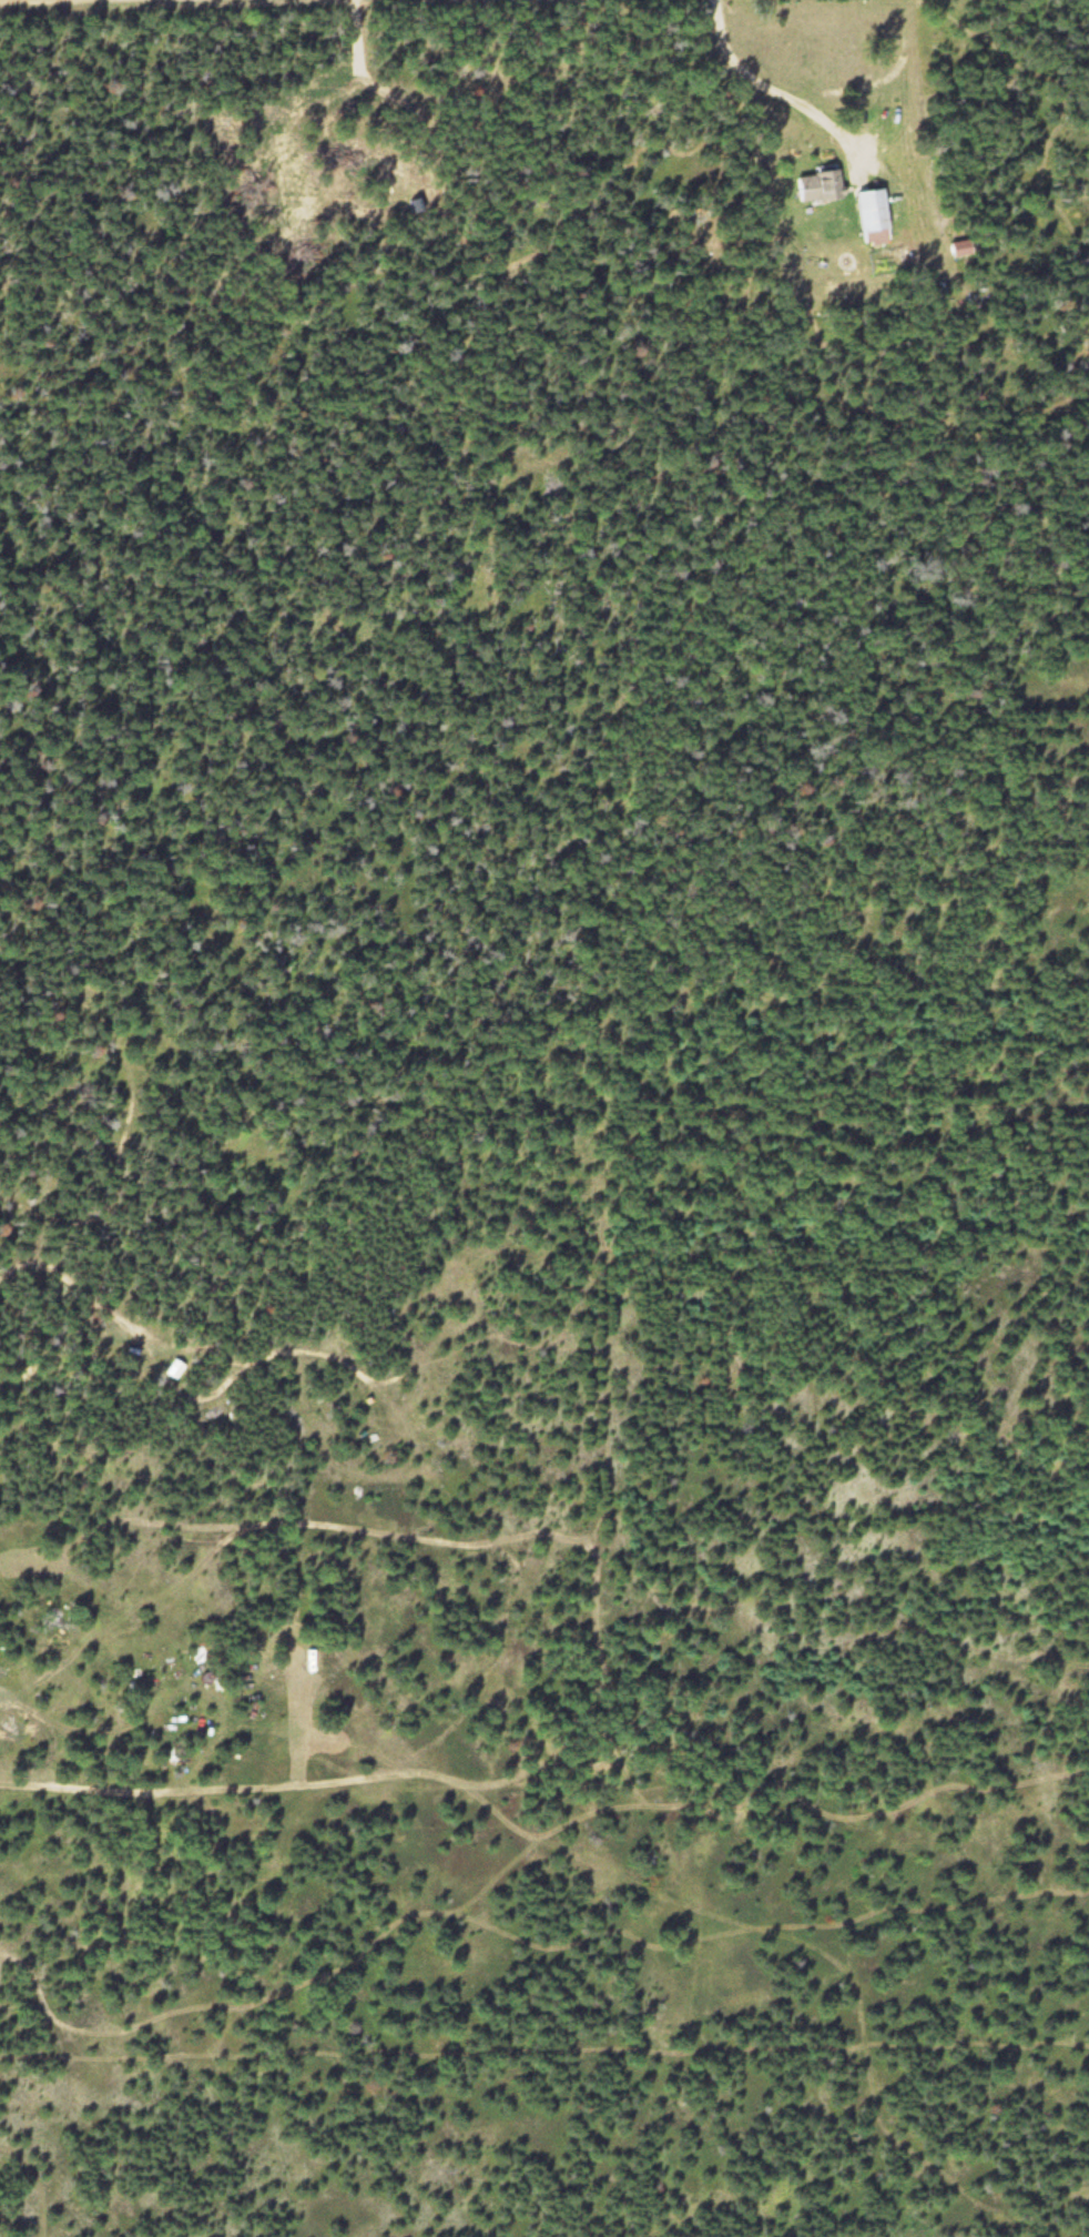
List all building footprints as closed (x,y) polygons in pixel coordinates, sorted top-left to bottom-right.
[(793,203),(837,201),(836,173),(792,175),(793,203)] [(886,242),(880,189),(852,193),(858,246),(886,242)] [(178,1381),(186,1367),(176,1362),(168,1376),(178,1381)] [(317,1673),(317,1653),(307,1653),(307,1673),(317,1673)]
